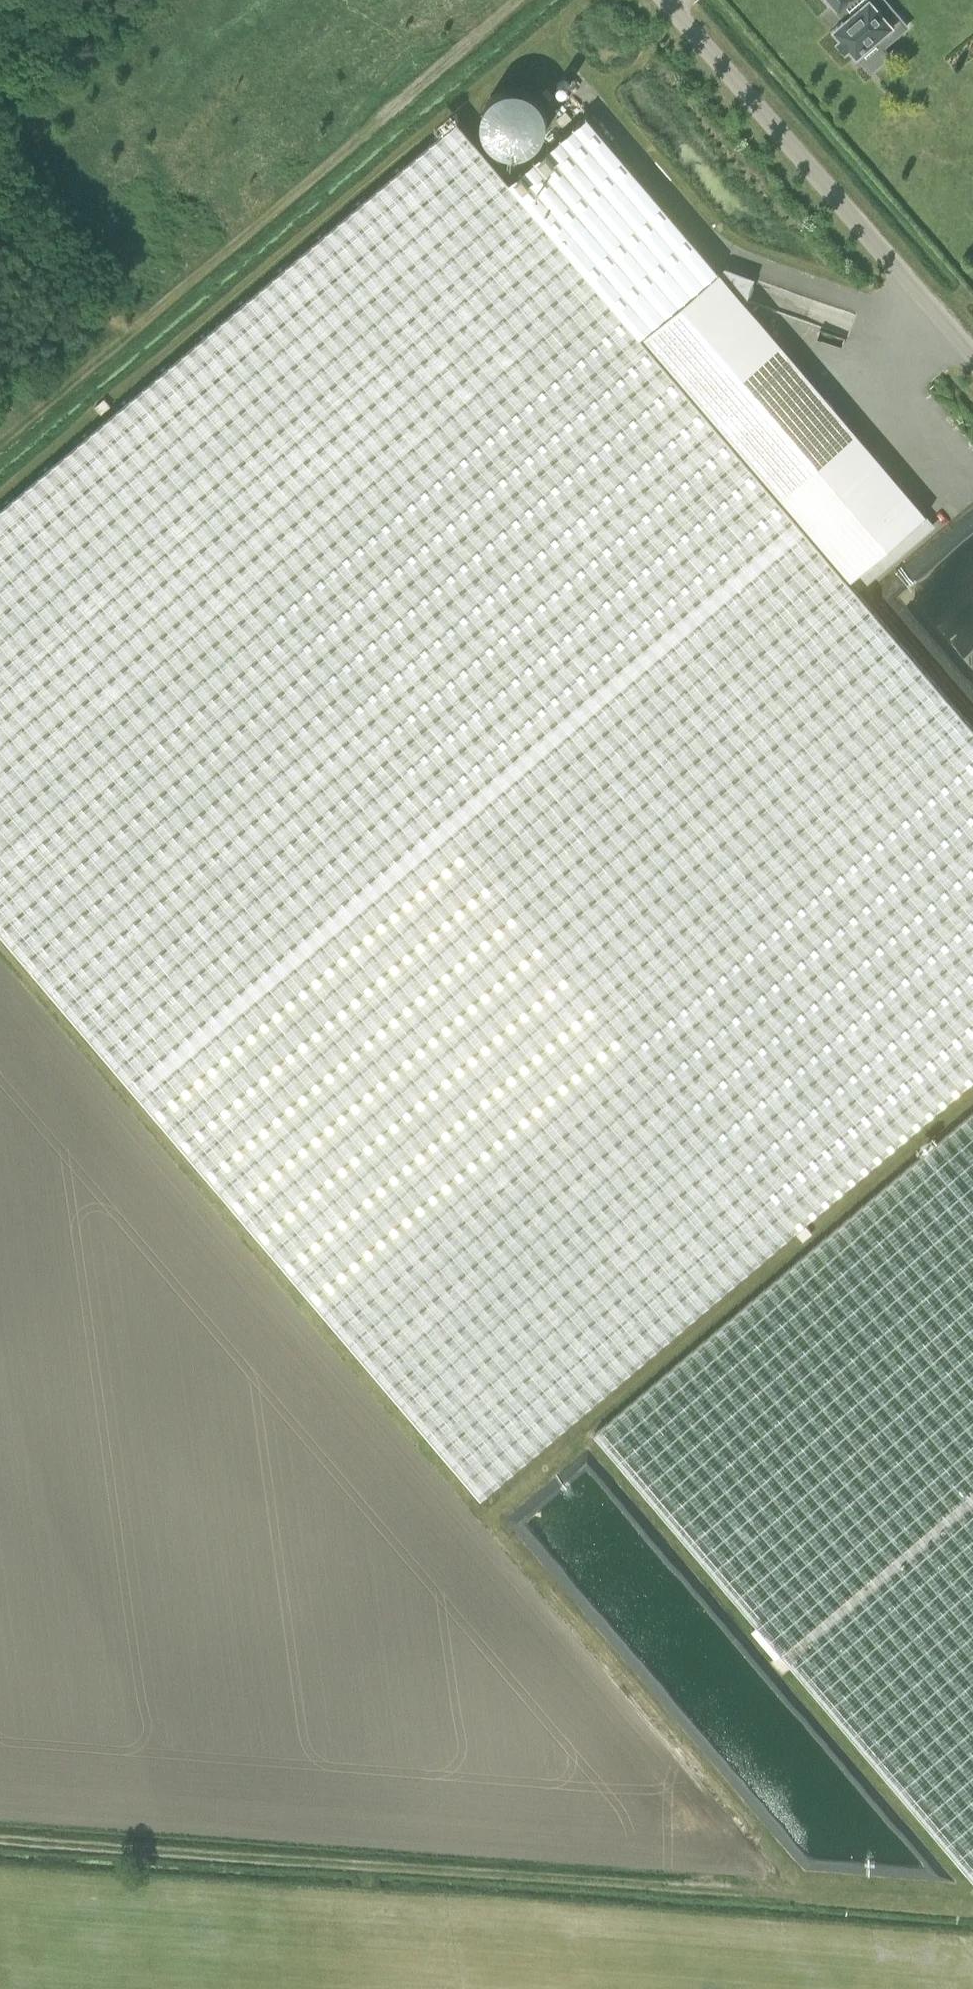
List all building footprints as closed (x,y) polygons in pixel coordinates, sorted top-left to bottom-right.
[(839,11),(843,8),(850,15),(835,28),(857,55),(876,39),(882,47),(907,25),(886,0),(830,0),(839,11)] [(850,579),(643,335),(721,269),(641,176),(588,114),(510,180),(459,119),(0,508),(0,926),(481,1493),(972,1075),(972,724),(865,597),(850,579)] [(726,265),(721,269),(643,335),(850,579),(927,514),(746,301),(755,276),(726,265)] [(595,1432),(758,1624),(752,1630),(776,1658),(782,1653),(972,1877),(972,1111),(595,1432)]
